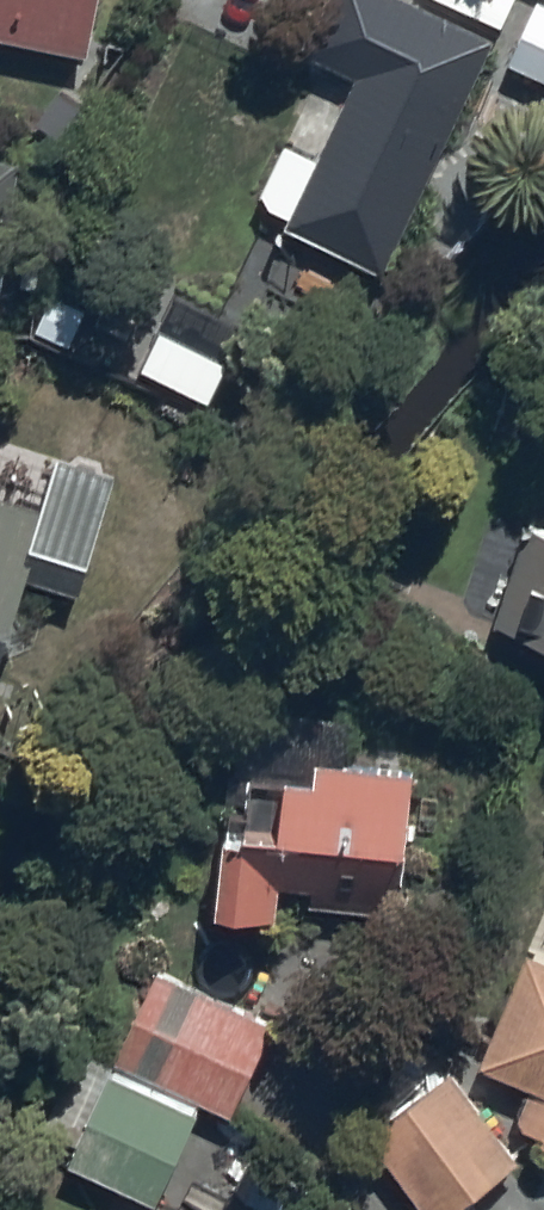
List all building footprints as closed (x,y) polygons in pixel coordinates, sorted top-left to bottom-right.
[(92,41),(101,0),(0,0),(0,22),(92,41)] [(287,212),(388,261),(500,28),(441,0),(329,0),(309,41),(358,64),(287,212)] [(0,141),(0,299),(3,300),(24,144),(0,141)] [(1,659),(29,564),(83,580),(118,459),(63,442),(47,496),(0,482),(0,658),(1,659)] [(532,500),(496,619),(543,633),(543,503),(532,500)] [(420,757),(322,750),(321,763),(294,761),(292,790),(258,788),(256,807),(235,806),(229,890),(283,893),(285,861),(318,864),(316,893),(410,899),(420,757)] [(529,939),(481,1049),(537,1074),(519,1115),(543,1126),(543,945),(529,939)] [(231,1102),(274,1011),(161,957),(117,1052),(100,1044),(54,1141),(157,1190),(205,1090),(231,1102)] [(452,1056),(367,1115),(433,1209),(518,1151),(452,1056)]
